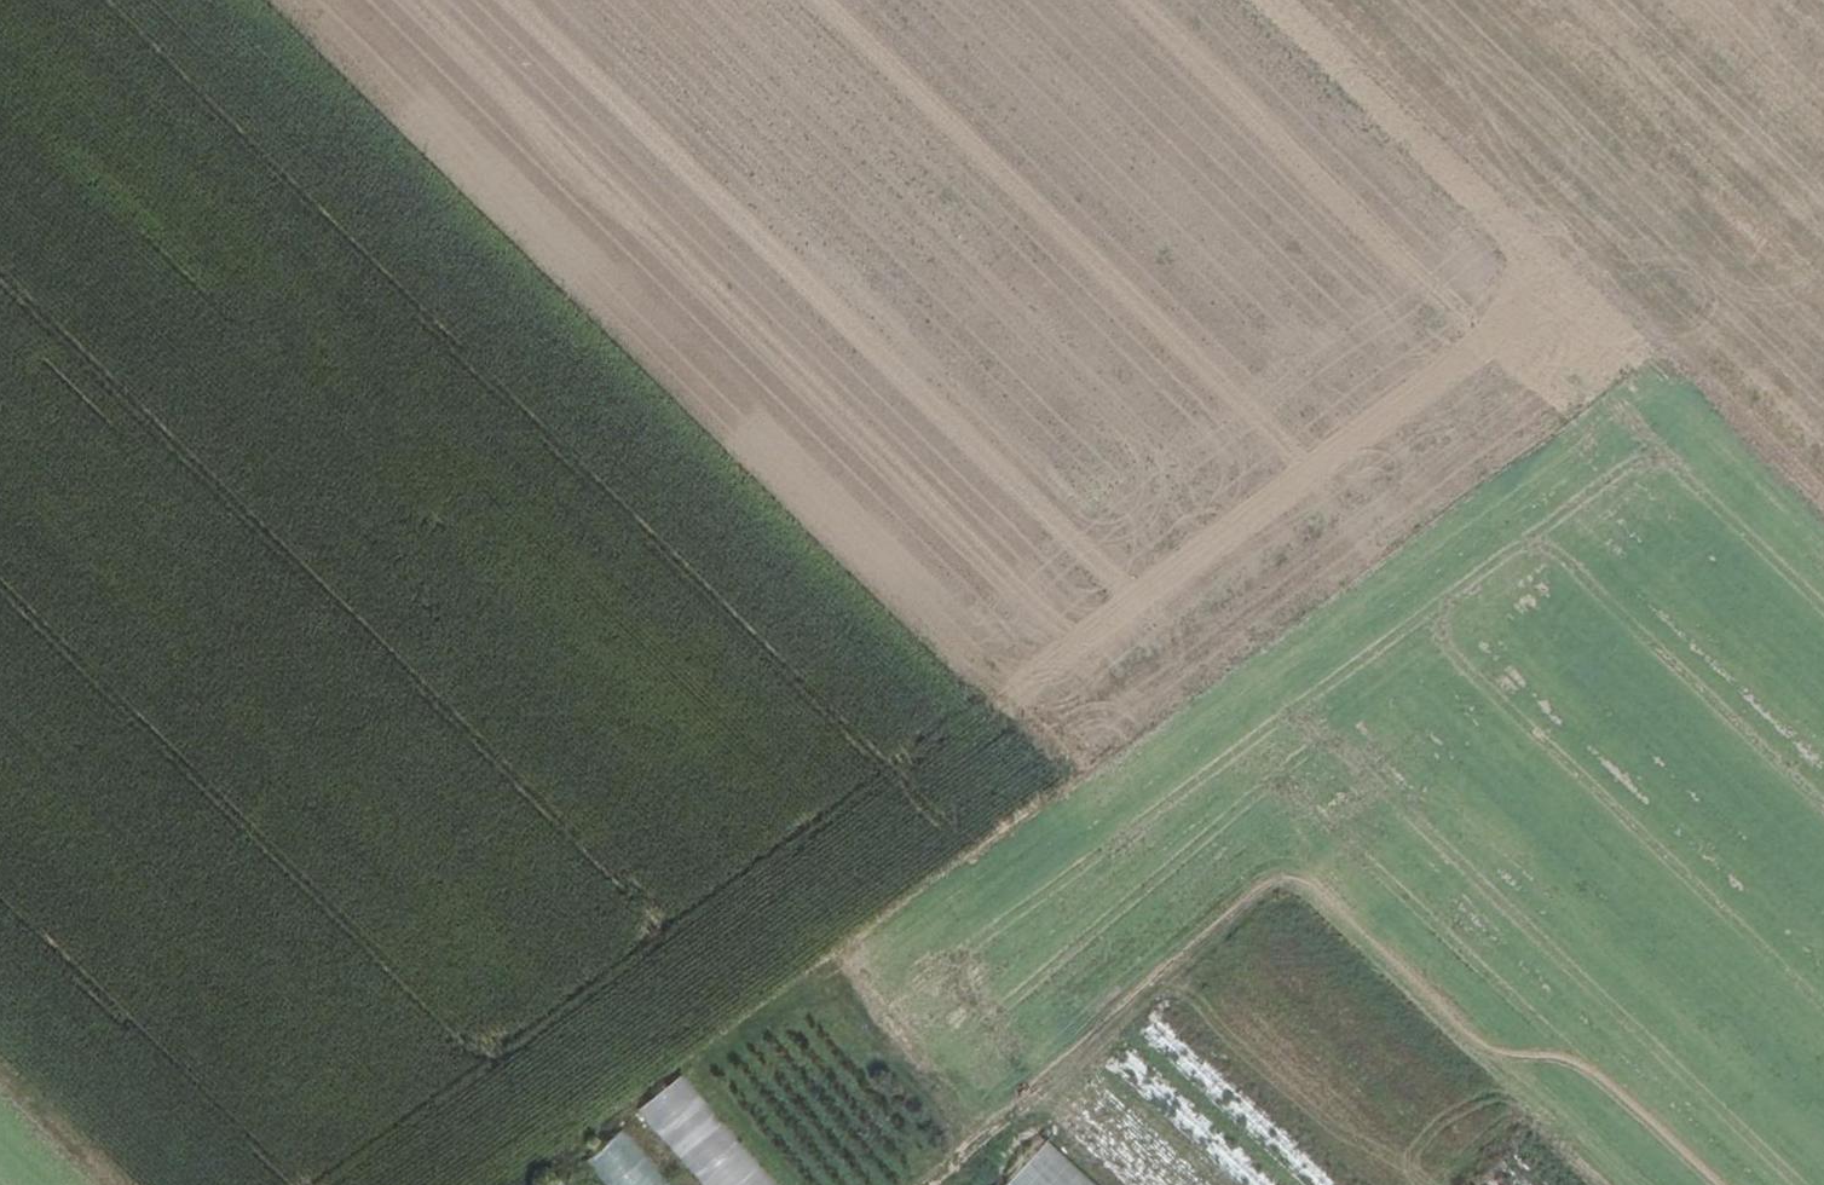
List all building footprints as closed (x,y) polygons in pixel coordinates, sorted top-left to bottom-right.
[(706,1184),(778,1184),(688,1072),(643,1107),(706,1184)] [(626,1135),(592,1165),(610,1184),(670,1184),(626,1135)] [(1046,1144),(1010,1184),(1094,1184),(1046,1144)]
